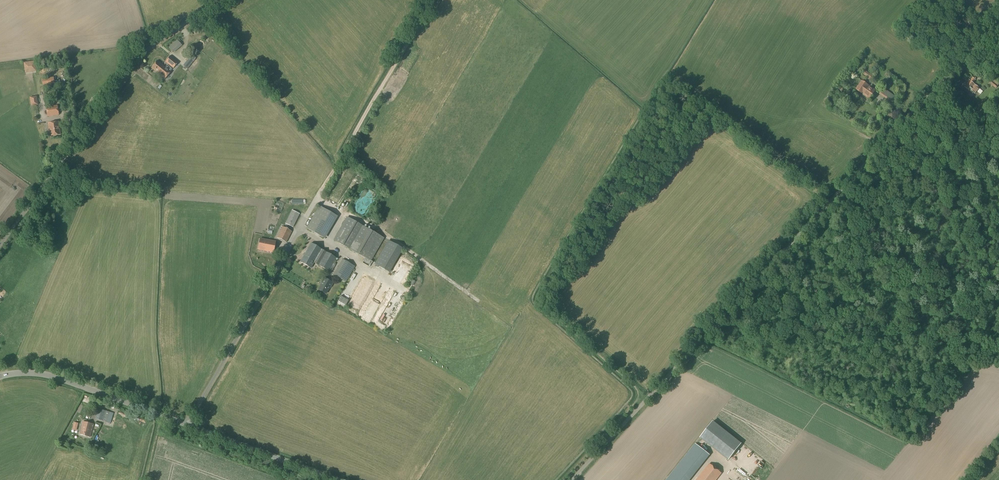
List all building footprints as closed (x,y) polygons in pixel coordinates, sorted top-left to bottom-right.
[(179,39),(178,41),(177,40),(169,47),(173,52),(182,45),(180,44),(182,43),(179,39)] [(173,69),(178,63),(170,56),(165,62),(173,69)] [(36,72),(35,61),(23,63),(25,73),(36,72)] [(157,61),(151,68),(165,79),(170,72),(171,69),(166,65),(164,67),(157,61)] [(871,75),(865,70),(862,74),(868,78),(866,81),(870,83),(872,80),(874,77),(874,76),(875,75),(872,73),(871,75)] [(990,77),(988,79),(990,81),(989,83),(995,89),(998,84),(998,82),(994,78),(993,80),(990,77)] [(43,87),(55,85),(53,78),(42,80),(43,87)] [(975,94),(979,88),(977,86),(973,83),(975,80),(972,78),(964,87),(969,91),(970,90),(975,94)] [(868,85),(862,81),(856,89),(861,94),(869,100),(876,90),(868,85)] [(894,104),(897,98),(883,88),(879,94),(894,104)] [(833,104),(840,94),(835,90),(827,101),(833,104)] [(47,117),(59,115),(57,105),(46,107),(47,117)] [(891,126),(899,116),(889,109),(881,119),(891,126)] [(50,135),(60,134),(58,123),(48,124),(50,135)] [(293,228),(295,223),(300,214),(292,210),(285,224),(293,228)] [(327,238),(339,215),(331,211),(320,234),(327,238)] [(369,267),(372,262),(371,261),(384,238),(359,224),(347,217),(333,240),(346,247),(365,258),(362,263),(369,267)] [(286,243),(292,231),(282,227),(276,238),(286,243)] [(273,253),(275,241),(260,239),(258,250),(273,253)] [(389,272),(402,249),(388,241),(375,264),(389,272)] [(336,264),(333,263),(336,258),(311,243),(300,262),(310,268),(313,263),(328,272),(329,271),(331,272),(336,264)] [(346,282),(355,266),(343,259),(334,275),(346,282)] [(329,288),(332,283),(324,278),(321,284),(322,284),(318,290),(326,294),(329,288)] [(351,299),(355,291),(349,288),(345,296),(351,299)] [(106,422),(109,412),(98,409),(95,419),(106,422)] [(90,437),(93,424),(83,422),(79,434),(90,437)] [(741,444),(712,422),(700,437),(728,460),(741,444)] [(710,455),(695,443),(669,476),(666,479),(690,479),(710,455)] [(721,473),(709,463),(696,479),(716,479),(721,473)]
